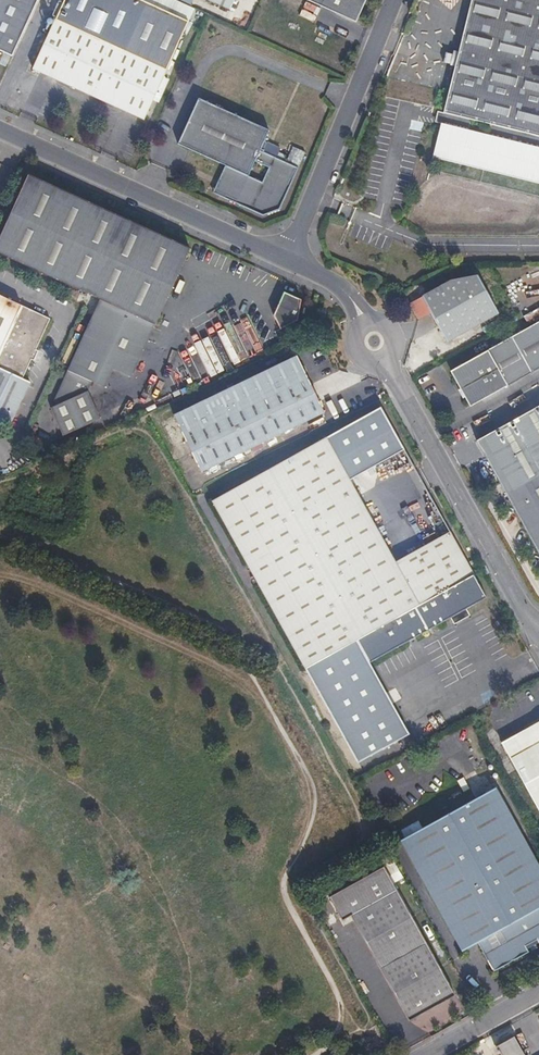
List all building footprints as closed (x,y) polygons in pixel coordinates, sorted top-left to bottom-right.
[(20,59),(47,0),(0,0),(0,50),(20,59)] [(39,75),(143,123),(152,103),(157,105),(167,83),(162,81),(166,71),(194,9),(186,5),(178,0),(73,0),(39,75)] [(236,0),(211,0),(231,9),(236,0)] [(357,22),(368,0),(309,0),(357,22)] [(433,153),(538,181),(538,0),(471,0),(433,153)] [(414,75),(421,77),(425,61),(418,59),(414,75)] [(228,183),(223,199),(263,217),(279,210),(299,168),(273,156),(275,150),(263,145),(269,130),(198,99),(178,146),(226,167),(222,175),(226,177),(228,183)] [(214,195),(223,199),(228,183),(226,177),(222,175),(214,195)] [(155,329),(190,253),(29,178),(0,241),(0,257),(100,303),(155,329)] [(447,284),(423,297),(430,310),(448,342),(498,313),(479,278),(447,284)] [(298,320),(301,299),(284,292),(273,315),(281,329),(298,320)] [(414,301),(421,314),(430,310),(423,297),(422,296),(414,301)] [(38,347),(32,344),(28,342),(39,316),(7,300),(0,297),(0,426),(7,429),(13,417),(16,410),(29,383),(22,380),(31,361),(36,352),(38,347)] [(155,329),(100,303),(92,319),(148,345),(155,329)] [(32,344),(44,318),(39,316),(28,342),(32,344)] [(32,344),(38,347),(51,321),(44,318),(32,344)] [(49,412),(62,440),(99,423),(87,395),(91,386),(104,392),(112,373),(131,382),(148,345),(92,319),(49,412)] [(524,331),(538,357),(538,323),(524,331)] [(524,331),(455,369),(474,405),(538,370),(538,357),(524,331)] [(40,354),(36,352),(31,361),(35,363),(40,354)] [(263,374),(174,417),(200,472),(232,457),(323,412),(297,358),(263,374)] [(476,441),(538,553),(538,405),(476,441)] [(378,407),(327,433),(351,475),(400,449),(378,407)] [(211,497),(304,665),(356,637),(369,661),(451,616),(453,619),(470,610),(468,606),(488,596),(451,528),(397,558),(351,475),(327,433),(211,497)] [(472,613),(470,610),(453,619),(455,622),(472,613)] [(356,637),(304,665),(356,761),(408,734),(369,661),(356,637)] [(498,741),(509,758),(499,764),(504,774),(515,768),(538,809),(538,808),(538,718),(498,741)] [(396,834),(400,841),(397,842),(412,866),(454,942),(460,952),(476,943),(492,972),(526,953),(525,950),(536,944),(537,946),(538,945),(538,871),(492,788),(457,809),(419,830),(415,823),(396,834)] [(388,877),(329,910),(337,925),(349,918),(407,1023),(453,998),(388,877)] [(520,1034),(500,1045),(506,1054),(532,1054),(520,1034)]
